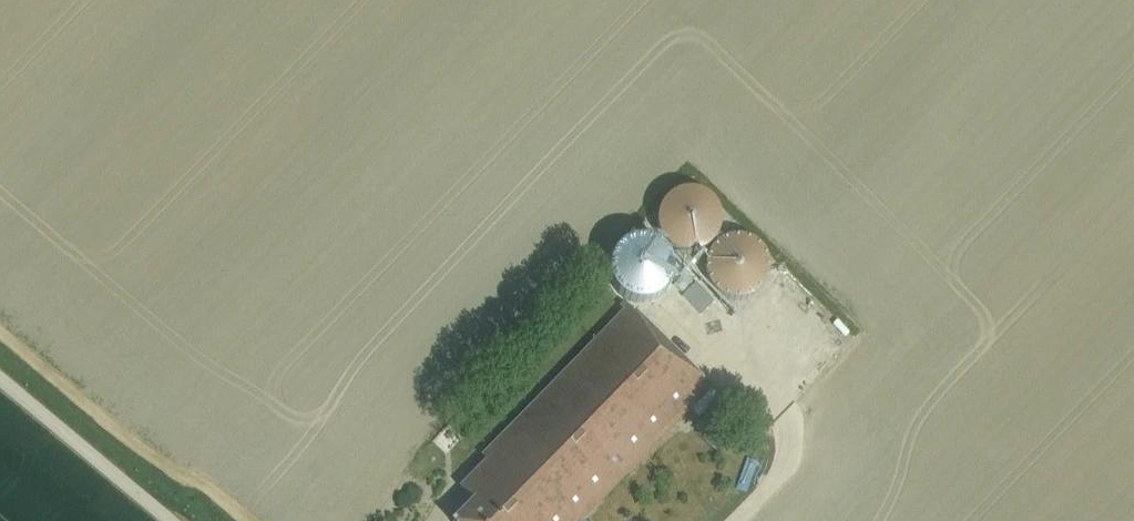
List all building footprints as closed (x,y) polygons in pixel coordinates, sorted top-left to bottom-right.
[(690,258),(699,256),(708,252),(715,245),(719,236),(721,227),(719,217),(715,208),(708,201),(699,197),(690,195),(680,197),(671,201),(664,208),(660,217),(658,227),(660,236),(664,245),(671,252),(680,256),(690,258)] [(736,305),(746,303),(754,299),(761,292),(765,284),(766,274),(765,265),(761,257),(754,250),(746,246),(736,244),(727,246),(718,250),(712,257),(707,265),(706,274),(707,284),(712,292),(718,299),(727,303),(736,305)] [(697,284),(684,297),(701,315),(715,301),(697,284)] [(482,461),(486,465),(460,491),(473,504),(457,520),(581,520),(678,423),(686,430),(720,396),(712,389),(627,306),(622,311),(626,314),(482,461)]
